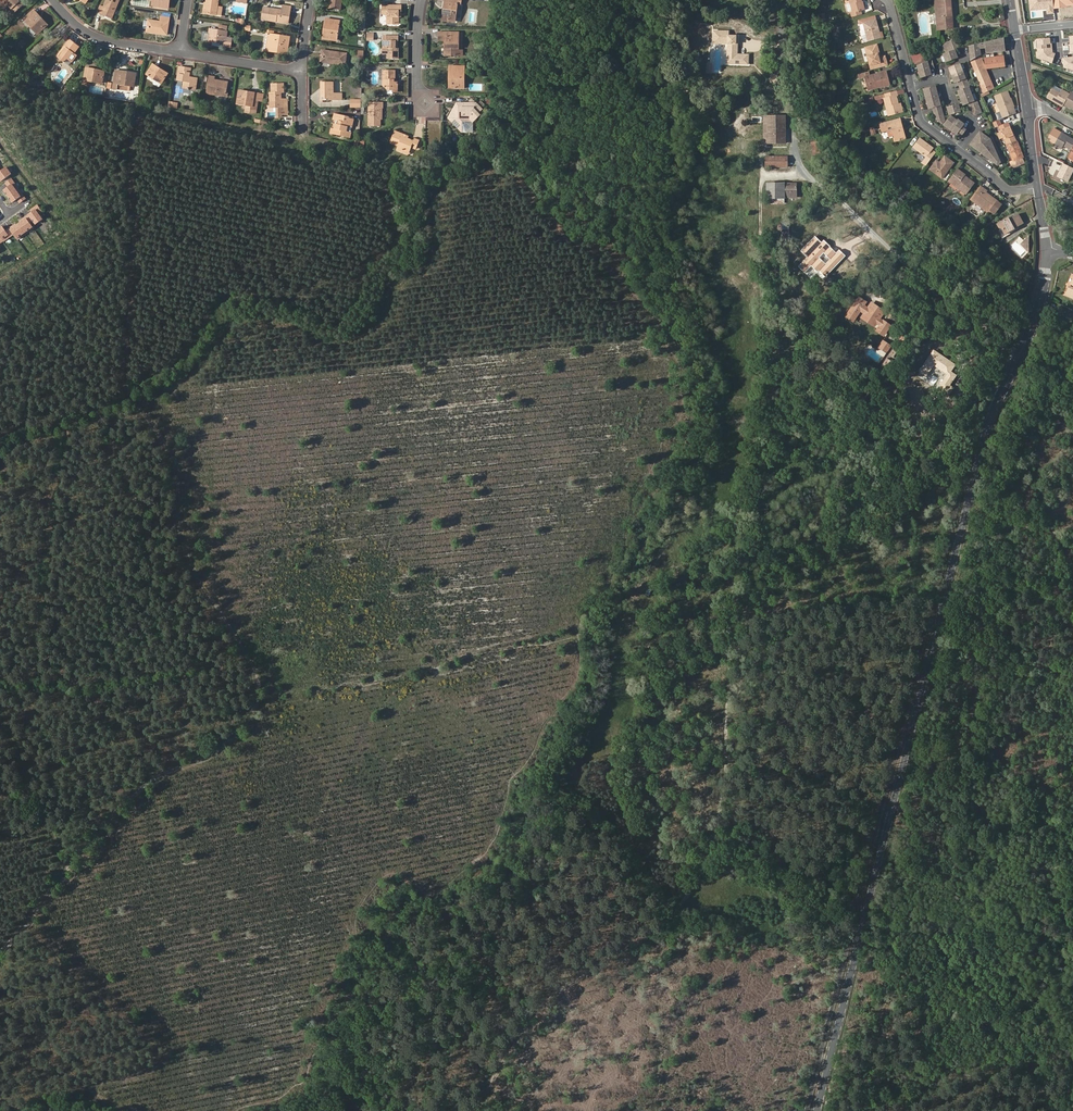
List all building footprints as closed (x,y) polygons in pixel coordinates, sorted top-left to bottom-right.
[(0,1),(0,5),(5,10),(8,7),(15,14),(24,6),(20,2),(18,0),(15,0),(14,0),(1,0),(0,1)] [(102,6),(99,13),(113,19),(120,0),(108,0),(105,7),(102,6)] [(220,0),(208,0),(208,3),(206,13),(218,15),(219,6),(220,0)] [(330,8),(341,10),(342,0),(331,0),(330,8)] [(446,7),(445,19),(456,21),(458,4),(461,4),(462,0),(450,0),(449,3),(445,2),(444,7),(446,7)] [(850,11),(851,16),(861,13),(860,9),(864,8),(861,0),(848,0),(849,1),(845,2),(844,3),(846,10),(847,10),(851,9),(851,11),(850,11)] [(936,15),(937,30),(953,28),(950,0),(935,0),(935,1),(937,0),(938,14),(936,15)] [(1054,13),(1053,0),(1029,0),(1029,10),(1039,9),(1039,14),(1054,13)] [(389,3),(384,3),(383,14),(387,14),(388,14),(388,17),(388,24),(399,24),(399,16),(399,13),(402,13),(402,6),(389,5),(389,3)] [(284,11),(265,8),(264,20),(279,22),(279,21),(288,22),(289,17),(291,17),(293,7),(284,6),(284,11)] [(34,11),(24,20),(37,34),(46,26),(39,19),(41,18),(34,11)] [(162,22),(152,20),(150,31),(156,32),(159,32),(159,34),(169,35),(171,19),(162,17),(162,22)] [(38,36),(48,26),(41,18),(39,19),(46,26),(37,34),(38,36)] [(341,21),(327,19),(325,29),(328,29),(326,38),(338,40),(341,21)] [(874,19),(863,21),(868,40),(883,36),(881,31),(879,32),(878,32),(874,19)] [(220,31),(211,29),(210,41),(226,43),(226,46),(232,47),(233,39),(228,38),(229,27),(221,26),(220,31)] [(338,40),(326,38),(328,29),(325,29),(324,39),(338,41),(338,40)] [(738,53),(739,34),(729,34),(729,30),(713,29),(712,43),(727,44),(726,63),(749,65),(750,53),(738,53)] [(459,50),(459,32),(439,32),(439,40),(445,40),(445,44),(445,48),(445,55),(459,55),(459,50)] [(292,38),(272,34),(271,40),(274,40),(272,50),(280,51),(280,53),(289,55),(292,38)] [(1063,36),(1063,42),(1068,41),(1069,53),(1072,53),(1072,35),(1063,36)] [(396,36),(384,36),(384,49),(388,49),(388,59),(399,59),(399,48),(398,48),(396,48),(396,41),(396,36)] [(1053,61),(1054,38),(1037,37),(1036,60),(1053,61)] [(1004,38),(985,42),(986,47),(986,51),(986,53),(1005,51),(1005,48),(1004,38)] [(956,39),(943,44),(947,53),(954,50),(959,48),(956,39)] [(65,47),(67,49),(59,59),(64,63),(67,59),(72,63),(77,56),(75,54),(80,47),(70,40),(65,47)] [(280,51),(272,50),(274,40),(271,40),(269,51),(280,53),(280,51)] [(979,48),(978,43),(968,45),(970,56),(971,60),(979,55),(980,54),(980,52),(979,48)] [(879,53),(877,44),(868,46),(869,50),(865,51),(870,69),(887,65),(884,56),(880,57),(878,57),(877,53),(879,53)] [(65,47),(57,57),(59,59),(67,49),(65,47)] [(957,58),(954,50),(947,53),(942,54),(945,62),(957,58)] [(334,62),(325,61),(326,51),(324,51),(322,62),(334,64),(334,62)] [(347,66),(348,54),(326,51),(325,61),(334,62),(334,64),(347,66)] [(921,51),(912,56),(916,64),(925,60),(921,51)] [(1003,56),(985,58),(986,68),(1004,66),(1003,56)] [(1064,71),(1072,70),(1072,56),(1062,57),(1064,71)] [(932,58),(918,65),(920,76),(931,73),(930,69),(935,68),(932,58)] [(980,59),(971,63),(984,93),(993,89),(990,80),(988,81),(985,74),(986,73),(980,59)] [(960,64),(949,69),(954,82),(957,81),(965,78),(960,64)] [(154,65),(148,75),(150,76),(156,66),(154,65)] [(161,69),(156,66),(150,76),(163,84),(168,76),(160,71),(161,69)] [(459,66),(450,66),(450,70),(453,71),(453,88),(465,88),(465,70),(459,70),(459,66)] [(96,70),(97,69),(87,67),(85,79),(103,83),(106,72),(96,70)] [(192,69),(181,67),(179,81),(185,82),(184,89),(187,89),(187,90),(190,91),(190,90),(196,91),(198,79),(193,79),(190,78),(191,73),(192,69)] [(395,70),(383,70),(383,85),(388,90),(393,90),(394,92),(398,92),(398,82),(394,82),(394,80),(395,79),(395,70)] [(889,84),(885,70),(866,75),(870,87),(879,84),(879,86),(889,84)] [(128,72),(128,74),(116,73),(113,88),(118,89),(119,84),(135,86),(137,73),(128,72)] [(864,76),(868,89),(879,86),(879,84),(870,87),(866,75),(864,76)] [(216,80),(216,77),(211,76),(209,93),(218,95),(219,92),(227,94),(228,94),(229,83),(224,83),(224,81),(216,80)] [(966,78),(965,78),(957,81),(961,90),(968,87),(969,86),(966,78)] [(335,94),(335,82),(325,82),(325,101),(343,101),(343,94),(336,94),(335,94)] [(273,85),(273,93),(271,93),(272,107),(273,108),(279,108),(279,109),(283,109),(283,116),(289,116),(289,99),(284,100),(283,96),(281,96),(281,94),(283,94),(285,94),(285,84),(273,85)] [(936,85),(924,88),(929,108),(933,107),(935,106),(936,109),(934,110),(936,118),(942,123),(945,119),(936,85)] [(974,100),(968,87),(961,90),(958,91),(963,105),(969,102),(974,100)] [(1046,97),(1062,106),(1063,104),(1069,94),(1061,89),(1059,93),(1051,88),(1046,97)] [(897,95),(896,90),(884,93),(885,97),(883,97),(888,114),(900,111),(898,103),(896,95),(897,95)] [(1007,91),(994,96),(997,104),(1000,111),(1012,107),(1009,99),(1007,91)] [(1072,110),(1072,93),(1071,91),(1069,94),(1063,104),(1072,110)] [(251,92),(250,95),(240,93),(238,104),(254,107),(253,109),(258,110),(260,98),(256,97),(256,93),(251,92)] [(465,107),(460,107),(449,117),(463,131),(468,131),(473,126),(474,121),(480,115),(478,113),(482,109),(473,99),(469,103),(465,103),(465,107)] [(976,99),(974,100),(969,102),(973,114),(981,111),(976,99)] [(383,102),(369,102),(369,125),(381,125),(381,119),(381,107),(383,107),(383,102)] [(465,103),(458,103),(449,117),(460,107),(465,107),(465,103)] [(959,104),(947,106),(949,114),(961,111),(959,104)] [(350,116),(337,113),(335,119),(339,120),(341,121),(341,124),(338,123),(337,123),(336,128),(335,133),(351,137),(352,133),(349,132),(347,132),(348,127),(350,127),(353,128),(355,119),(349,118),(350,116)] [(957,133),(960,136),(966,129),(962,126),(964,123),(958,118),(957,119),(951,115),(944,124),(956,133),(957,133)] [(767,116),(768,122),(768,142),(785,142),(785,116),(767,116)] [(895,123),(894,119),(880,123),(881,127),(886,125),(890,124),(895,140),(903,138),(901,129),(903,128),(901,121),(895,123)] [(1004,124),(999,127),(1007,145),(1008,145),(1016,142),(1010,127),(1006,129),(1004,124)] [(404,134),(396,131),(391,143),(400,146),(399,148),(403,150),(406,150),(410,151),(412,146),(416,148),(419,140),(414,138),(414,140),(408,138),(403,136),(404,134)] [(998,165),(1003,161),(998,149),(996,151),(994,146),(994,145),(996,143),(994,138),(991,136),(990,138),(981,131),(971,144),(998,165)] [(1072,145),(1072,139),(1060,132),(1052,144),(1060,149),(1062,145),(1070,150),(1071,149),(1072,145)] [(926,157),(922,162),(926,165),(933,156),(929,153),(931,150),(933,148),(919,137),(912,146),(926,157)] [(1019,147),(1017,141),(1016,142),(1008,145),(1014,161),(1023,157),(1020,150),(1019,147)] [(935,161),(929,169),(941,178),(953,162),(944,156),(939,163),(938,164),(935,161)] [(787,157),(766,157),(766,167),(788,167),(787,157)] [(1012,168),(1009,164),(1001,171),(1005,175),(1012,168)] [(1060,177),(1064,177),(1063,170),(1059,171),(1058,165),(1047,167),(1049,181),(1054,181),(1060,180),(1060,177)] [(0,182),(10,175),(6,168),(0,172),(0,182)] [(964,175),(964,174),(957,168),(954,172),(958,175),(959,174),(962,177),(964,175)] [(958,175),(954,172),(948,180),(966,193),(974,182),(964,175),(962,177),(959,174),(958,175)] [(19,204),(25,200),(11,180),(5,184),(7,188),(3,191),(11,203),(16,200),(19,204)] [(785,183),(785,184),(785,197),(790,197),(790,200),(797,200),(797,183),(785,183)] [(785,184),(767,184),(767,197),(785,197),(785,184)] [(985,192),(986,190),(980,186),(972,197),(990,211),(997,201),(985,192)] [(989,213),(990,211),(972,197),(970,199),(989,213)] [(35,225),(42,220),(38,215),(42,213),(37,206),(34,208),(35,210),(33,212),(21,221),(22,222),(20,223),(15,226),(13,228),(12,226),(5,232),(1,227),(0,228),(0,239),(2,242),(13,235),(17,241),(33,229),(29,224),(32,221),(35,225)] [(1000,228),(1001,228),(1005,235),(1015,229),(1014,228),(1023,223),(1018,214),(1009,219),(1008,217),(997,223),(1000,228)] [(815,236),(801,251),(807,257),(798,266),(804,272),(811,264),(825,277),(845,255),(839,249),(836,252),(823,239),(821,242),(815,236)] [(1064,295),(1072,298),(1072,278),(1072,281),(1070,280),(1064,295)] [(876,321),(881,314),(869,305),(865,311),(860,308),(861,307),(854,302),(845,316),(851,320),(857,312),(862,315),(861,317),(873,325),(874,324),(877,327),(875,330),(882,335),(887,328),(880,323),(876,321)] [(859,319),(871,328),(873,325),(861,317),(859,319)] [(880,342),(874,350),(883,356),(888,348),(880,342)] [(920,371),(926,374),(933,364),(948,373),(941,385),(946,388),(955,375),(950,371),(954,364),(933,350),(920,371)]
